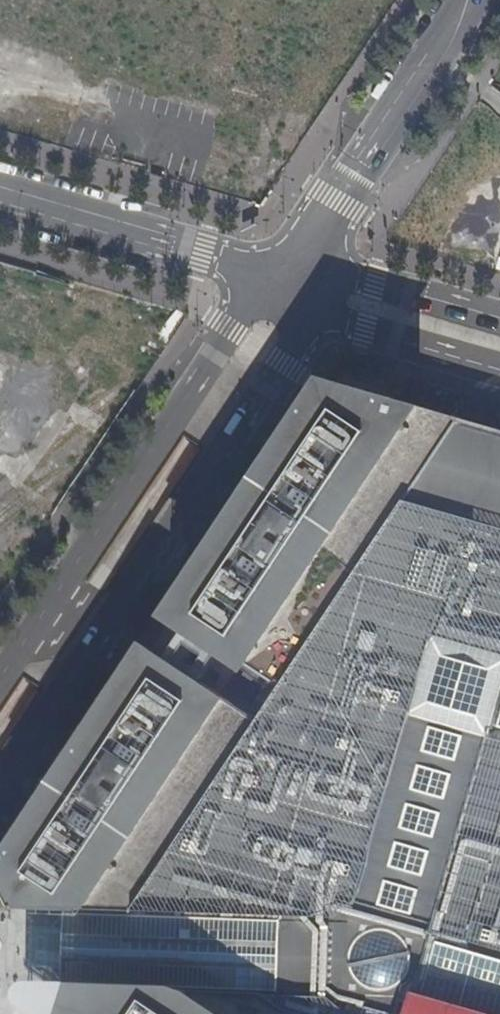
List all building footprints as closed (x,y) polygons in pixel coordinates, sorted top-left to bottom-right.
[(324,378),(171,611),(272,678),(250,712),(149,645),(0,870),(0,875),(1,877),(3,880),(4,881),(5,882),(7,886),(10,891),(11,895),(12,898),(13,900),(13,904),(14,907),(67,908),(67,914),(89,915),(88,945),(87,979),(63,978),(63,982),(62,982),(62,985),(62,990),(61,994),(60,997),(58,1002),(57,1005),(55,1008),(54,1010),(53,1011),(57,1013),(499,1013),(499,429),(324,378)] [(14,907),(13,904),(13,900),(12,898),(11,895),(10,891),(7,886),(5,882),(4,881),(3,880),(1,877),(0,875),(0,907),(14,907)] [(62,985),(62,982),(61,982),(32,982),(28,983),(25,986),(25,990),(28,994),(53,1011),(54,1010),(55,1008),(57,1005),(58,1002),(60,997),(61,994),(62,990),(62,985)]
